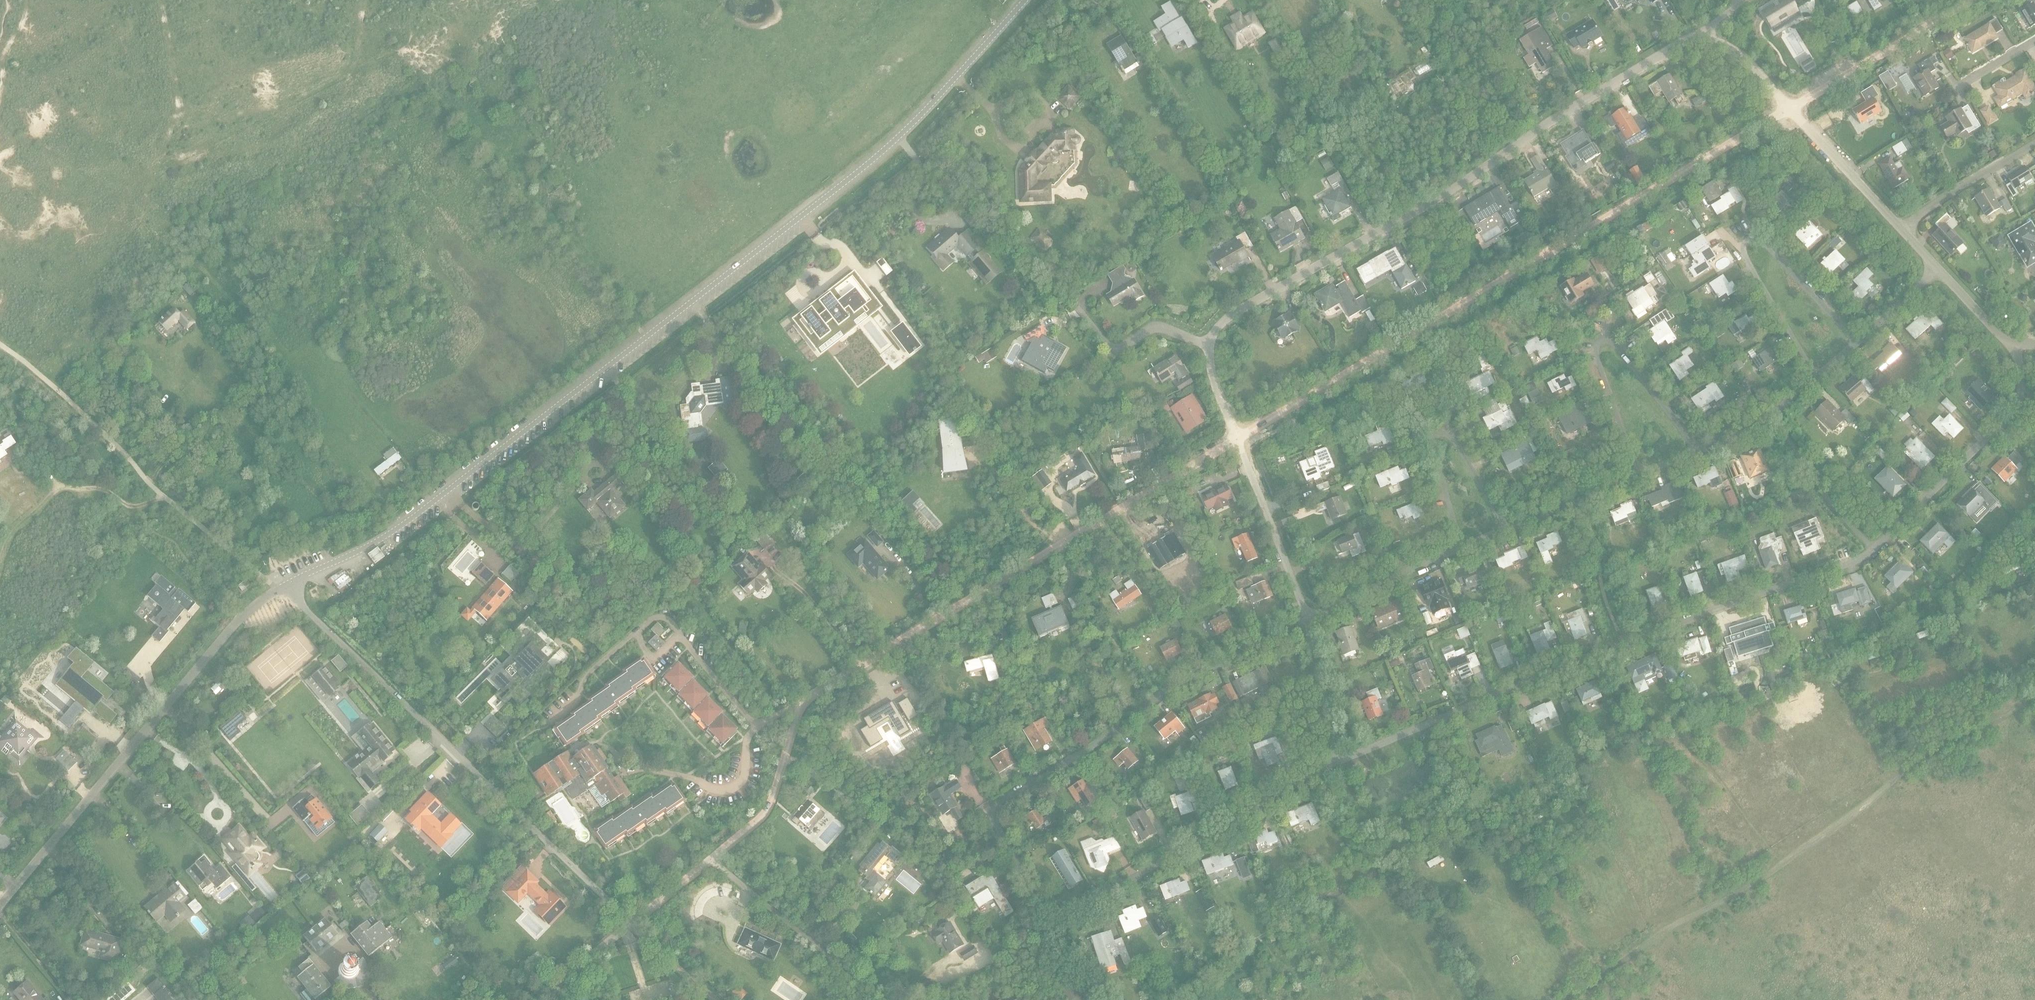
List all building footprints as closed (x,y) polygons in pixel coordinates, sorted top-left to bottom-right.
[(1762,12),(1771,27),(1789,15),(1793,21),(1801,17),(1790,0),(1780,0),(1776,2),(1777,3),(1762,12)] [(1874,12),(1883,7),(1880,2),(1879,3),(1877,0),(1867,0),(1874,12)] [(2020,11),(2030,27),(2034,24),(2034,0),(2026,0),(2020,4),(2024,9),(2020,11)] [(1846,7),(1853,17),(1863,11),(1857,1),(1846,7)] [(1162,30),(1166,37),(1170,34),(1175,44),(1183,39),(1187,47),(1195,42),(1185,25),(1183,27),(1179,20),(1180,20),(1170,3),(1162,8),(1166,16),(1159,20),(1164,29),(1162,30)] [(1235,23),(1225,29),(1237,48),(1264,33),(1252,13),(1243,19),(1241,16),(1233,20),(1235,23)] [(1971,53),(1972,53),(1998,38),(1995,34),(2002,30),(1995,19),(1988,23),(1988,24),(1963,39),(1967,46),(1966,49),(1968,52),(1971,53)] [(1580,43),(1581,47),(1601,35),(1592,20),(1566,35),(1574,47),(1580,43)] [(1542,73),(1554,66),(1549,57),(1551,56),(1547,48),(1552,45),(1542,27),(1522,39),(1530,54),(1524,57),(1530,67),(1536,63),(1542,73)] [(1152,36),(1148,38),(1152,45),(1156,43),(1152,36)] [(1141,53),(1134,57),(1122,37),(1107,46),(1121,68),(1123,72),(1124,73),(1125,72),(1126,74),(1139,66),(1141,69),(1148,65),(1141,53)] [(1914,78),(1925,96),(1938,88),(1929,73),(1935,70),(1929,59),(1918,65),(1922,73),(1914,78)] [(1811,60),(1800,66),(1804,73),(1815,66),(1811,60)] [(2005,82),(2005,81),(2005,80),(2005,79),(2004,79),(2004,78),(2003,78),(2000,80),(2000,81),(1992,86),(1998,96),(1995,98),(1995,99),(1995,100),(1999,107),(2006,103),(2007,104),(2008,104),(2011,102),(2012,101),(2011,100),(2022,93),(2025,98),(2034,93),(2034,89),(2023,69),(2016,73),(2016,74),(2016,75),(2016,76),(2013,78),(2012,78),(2005,82)] [(1679,106),(1686,101),(1670,74),(1648,87),(1652,93),(1657,90),(1657,89),(1660,87),(1668,101),(1674,98),(1679,106)] [(1432,81),(1425,85),(1430,93),(1437,89),(1432,81)] [(1072,85),(1070,86),(1069,84),(1056,97),(1069,110),(1082,96),(1080,95),(1081,93),(1072,85)] [(1866,102),(1852,110),(1860,124),(1881,111),(1873,98),(1877,96),(1872,87),(1861,93),(1866,102)] [(1992,113),(1991,113),(1987,107),(1980,111),(1988,124),(1996,119),(1992,113)] [(1632,122),(1630,120),(1632,119),(1626,108),(1619,112),(1617,109),(1610,113),(1612,117),(1607,120),(1612,127),(1617,124),(1622,132),(1618,135),(1622,143),(1634,136),(1637,141),(1643,137),(1651,132),(1643,119),(1637,122),(1632,121),(1632,122)] [(1972,113),(1966,116),(1964,116),(1960,109),(1946,117),(1949,122),(1941,127),(1946,137),(1955,132),(1957,135),(1970,127),(1972,131),(1980,127),(1972,113)] [(1901,116),(1886,125),(1897,142),(1912,133),(1901,116)] [(1047,162),(1049,160),(1051,162),(1052,162),(1053,162),(1054,163),(1055,163),(1056,162),(1057,162),(1058,161),(1058,160),(1059,159),(1059,158),(1059,157),(1058,156),(1058,155),(1057,155),(1056,153),(1058,150),(1074,149),(1074,145),(1076,145),(1077,144),(1078,144),(1079,143),(1080,143),(1080,142),(1080,141),(1080,140),(1080,139),(1080,138),(1080,137),(1079,137),(1079,136),(1078,136),(1077,135),(1076,135),(1073,135),(1073,130),(1058,131),(1058,135),(1051,135),(1036,152),(1035,151),(1025,162),(1018,170),(1020,201),(1051,200),(1050,184),(1038,184),(1038,174),(1048,163),(1047,162)] [(1566,142),(1561,145),(1568,156),(1566,157),(1572,167),(1583,160),(1585,163),(1600,154),(1593,143),(1591,144),(1585,134),(1579,138),(1577,135),(1566,142)] [(1892,147),(1898,156),(1907,151),(1901,141),(1892,147)] [(1548,188),(1550,190),(1556,186),(1538,155),(1531,159),(1538,170),(1533,173),(1535,174),(1524,180),(1534,196),(1548,188)] [(1329,158),(1322,162),(1326,169),(1333,165),(1329,158)] [(1899,163),(1894,166),(1890,158),(1880,164),(1894,187),(1908,178),(1899,163)] [(2024,183),(2026,186),(2033,182),(2024,166),(2007,176),(2011,183),(2006,186),(2012,197),(2018,194),(2015,189),(2024,183)] [(1344,195),(1350,192),(1338,172),(1328,178),(1332,185),(1337,182),(1340,188),(1327,195),(1325,191),(1314,197),(1317,201),(1321,199),(1334,221),(1341,217),(1339,214),(1351,207),(1344,195)] [(1644,179),(1639,172),(1633,176),(1638,183),(1644,179)] [(1716,184),(1707,189),(1714,199),(1722,194),(1716,184)] [(1724,198),(1712,205),(1717,214),(1728,208),(1727,206),(1735,201),(1736,204),(1742,200),(1734,186),(1728,190),(1729,192),(1723,196),(1724,198)] [(1476,202),(1465,209),(1466,211),(1465,212),(1468,217),(1469,216),(1475,225),(1487,218),(1500,210),(1508,223),(1510,227),(1520,222),(1519,221),(1527,217),(1518,202),(1510,206),(1499,187),(1475,201),(1476,202)] [(2005,198),(1997,204),(1988,189),(1975,197),(1986,216),(2003,206),(2006,212),(2011,209),(2005,198)] [(1767,205),(1776,214),(1790,201),(1781,192),(1767,205)] [(1272,236),(1281,253),(1305,239),(1296,223),(1303,218),(1296,206),(1277,218),(1283,230),(1272,236)] [(1933,236),(1950,255),(1963,243),(1946,224),(1951,219),(1947,214),(1934,225),(1939,230),(1933,236)] [(1692,218),(1698,227),(1701,225),(1695,216),(1692,218)] [(1794,234),(1807,248),(1821,235),(1814,227),(1817,224),(1811,218),(1794,234)] [(2027,267),(2034,262),(2034,246),(2033,242),(2034,241),(2034,231),(2030,223),(2008,236),(2027,267)] [(1030,238),(1046,251),(1054,241),(1038,228),(1030,238)] [(965,232),(957,239),(948,229),(926,248),(935,259),(933,260),(943,272),(954,262),(947,254),(957,245),(971,260),(967,263),(986,285),(1000,272),(965,232)] [(1235,262),(1236,264),(1249,256),(1245,250),(1253,246),(1245,233),(1237,238),(1239,241),(1213,256),(1220,268),(1219,268),(1221,270),(1235,262)] [(1688,243),(1685,246),(1691,255),(1696,262),(1691,264),(1693,266),(1689,269),(1694,278),(1710,267),(1706,262),(1715,256),(1701,235),(1688,243)] [(1838,238),(1830,245),(1834,248),(1841,241),(1838,238)] [(1367,265),(1358,271),(1361,275),(1359,276),(1364,284),(1377,277),(1376,274),(1390,265),(1403,288),(1416,281),(1406,264),(1404,265),(1396,249),(1390,253),(1388,251),(1369,262),(1371,265),(1368,267),(1367,265)] [(1674,266),(1671,262),(1676,259),(1669,249),(1657,256),(1660,261),(1661,261),(1667,271),(1674,266)] [(1842,258),(1845,256),(1838,249),(1836,251),(1835,250),(1821,263),(1830,273),(1844,260),(1842,258)] [(1591,260),(1599,274),(1606,269),(1598,256),(1591,260)] [(892,271),(881,258),(875,262),(886,276),(892,271)] [(1867,280),(1873,274),(1869,270),(1872,267),(1870,265),(1864,271),(1855,279),(1859,283),(1857,285),(1858,287),(1850,295),(1857,302),(1867,294),(1865,292),(1872,285),(1867,280)] [(1058,288),(1060,289),(1064,285),(1063,284),(1064,284),(1063,283),(1064,282),(1056,272),(1048,278),(1057,288),(1058,288)] [(1583,292),(1594,285),(1587,272),(1575,279),(1574,277),(1560,286),(1566,295),(1565,297),(1567,301),(1569,301),(1570,304),(1585,295),(1583,292)] [(1643,276),(1648,283),(1655,279),(1650,272),(1643,276)] [(1133,301),(1143,296),(1135,281),(1129,280),(1130,277),(1123,275),(1123,277),(1112,283),(1114,286),(1113,286),(1112,288),(1113,290),(1106,294),(1112,303),(1125,296),(1126,298),(1130,296),(1133,301)] [(1722,276),(1710,284),(1713,289),(1715,291),(1717,295),(1719,298),(1726,293),(1728,296),(1737,290),(1732,282),(1728,285),(1722,276)] [(1363,295),(1355,300),(1344,281),(1338,285),(1340,288),(1335,291),(1334,290),(1332,290),(1331,289),(1329,289),(1328,289),(1326,289),(1324,290),(1323,291),(1322,292),(1321,293),(1320,295),(1320,296),(1320,298),(1320,299),(1320,301),(1321,302),(1320,303),(1322,306),(1324,305),(1325,306),(1327,306),(1328,307),(1330,306),(1331,306),(1332,306),(1333,305),(1334,305),(1335,304),(1336,303),(1337,302),(1337,301),(1338,304),(1342,302),(1351,317),(1361,311),(1362,313),(1371,307),(1363,295)] [(182,288),(190,297),(196,291),(188,282),(182,288)] [(876,307),(864,292),(860,295),(850,282),(840,290),(839,289),(835,292),(837,295),(834,298),(833,299),(832,297),(828,293),(817,302),(820,306),(822,308),(815,313),(814,313),(810,307),(798,316),(800,318),(799,320),(802,324),(804,322),(807,324),(806,325),(812,333),(807,337),(816,349),(837,332),(838,332),(839,332),(840,332),(841,333),(842,334),(843,335),(844,335),(845,335),(845,334),(853,328),(854,328),(854,327),(854,326),(854,325),(853,324),(852,323),(852,322),(852,321),(853,321),(853,320),(861,314),(866,310),(869,313),(876,307)] [(1423,284),(1416,287),(1420,293),(1426,290),(1423,284)] [(1655,295),(1649,298),(1642,288),(1626,298),(1633,309),(1632,310),(1636,316),(1659,302),(1655,295)] [(185,312),(181,316),(173,307),(159,321),(167,330),(177,320),(186,329),(193,322),(185,312)] [(1934,329),(1941,322),(1930,310),(1924,315),(1923,314),(1906,329),(1915,340),(1931,325),(1934,329)] [(1299,326),(1297,325),(1292,316),(1292,314),(1287,313),(1286,314),(1277,320),(1275,320),(1274,325),(1275,325),(1281,335),(1281,336),(1286,338),(1286,336),(1296,330),(1297,331),(1299,326)] [(1753,316),(1748,319),(1745,315),(1735,322),(1728,327),(1734,335),(1741,330),(1745,336),(1751,332),(1750,329),(1758,323),(1753,316)] [(1664,321),(1648,332),(1655,343),(1656,342),(1658,345),(1665,340),(1668,344),(1676,339),(1664,321)] [(903,326),(901,323),(890,331),(892,333),(891,334),(901,346),(908,354),(919,346),(912,337),(913,337),(904,325),(903,326)] [(1032,344),(1022,362),(1044,374),(1048,366),(1054,370),(1065,348),(1057,344),(1056,345),(1050,342),(1051,340),(1043,336),(1046,332),(1042,326),(1024,337),(1028,343),(1030,341),(1032,344)] [(1546,340),(1539,343),(1537,337),(1525,343),(1529,354),(1537,350),(1541,358),(1542,357),(1543,359),(1545,360),(1547,359),(1548,357),(1547,355),(1549,354),(1558,350),(1553,341),(1548,344),(1546,340)] [(1881,370),(1899,354),(1890,344),(1883,349),(1885,351),(1871,364),(1875,369),(1878,366),(1881,370)] [(1752,359),(1760,371),(1780,358),(1773,346),(1752,359)] [(1670,365),(1680,381),(1690,375),(1686,370),(1693,366),(1687,357),(1693,353),(1689,347),(1681,352),(1683,356),(1670,365)] [(1176,355),(1154,368),(1162,382),(1178,372),(1183,380),(1189,376),(1188,374),(1189,374),(1184,365),(1183,366),(1176,355)] [(1483,355),(1477,357),(1480,363),(1485,360),(1483,355)] [(1483,374),(1466,382),(1471,394),(1473,393),(1475,396),(1473,397),(1475,401),(1490,394),(1486,386),(1489,385),(1495,382),(1489,371),(1494,368),(1492,364),(1481,369),(1483,374)] [(1571,377),(1566,379),(1564,375),(1547,383),(1552,393),(1564,386),(1566,390),(1575,385),(1571,377)] [(1176,384),(1180,390),(1193,382),(1189,376),(1183,380),(1176,384)] [(1864,377),(1859,382),(1854,376),(1839,389),(1850,401),(1865,389),(1869,394),(1875,389),(1864,377)] [(734,406),(737,402),(734,377),(714,380),(715,383),(712,384),(714,394),(700,396),(699,388),(694,389),(695,391),(690,392),(685,399),(686,404),(679,405),(682,430),(681,431),(683,439),(686,442),(702,439),(705,436),(704,430),(700,428),(698,413),(699,413),(705,406),(705,404),(724,402),(724,404),(728,407),(734,406)] [(1974,393),(1968,398),(1979,410),(1994,395),(1978,379),(1969,388),(1974,393)] [(1715,402),(1723,397),(1714,382),(1706,387),(1707,389),(1697,395),(1691,399),(1692,401),(1693,401),(1698,409),(1701,414),(1711,408),(1707,401),(1713,397),(1715,402)] [(1199,424),(1207,419),(1192,395),(1172,408),(1176,414),(1180,412),(1186,422),(1190,419),(1194,426),(1199,423),(1199,424)] [(1941,403),(1951,413),(1956,408),(1946,399),(1941,403)] [(1845,409),(1840,414),(1827,400),(1814,412),(1832,431),(1844,418),(1849,424),(1855,419),(1845,409)] [(1507,407),(1510,406),(1508,401),(1505,403),(1504,402),(1498,404),(1500,410),(1483,418),(1489,430),(1498,425),(1501,432),(1517,424),(1510,410),(1508,410),(1507,407)] [(1589,412),(1583,415),(1582,411),(1584,410),(1579,401),(1566,408),(1567,412),(1559,416),(1567,434),(1577,429),(1575,426),(1582,422),(1584,426),(1593,421),(1589,412)] [(1898,416),(1903,422),(1910,415),(1905,410),(1898,416)] [(1540,421),(1542,424),(1556,417),(1554,413),(1540,421)] [(1953,438),(1963,429),(1949,415),(1943,421),(1939,417),(1940,416),(1939,416),(1931,424),(1943,436),(1943,435),(1947,432),(1953,438)] [(956,418),(939,421),(940,432),(945,466),(963,464),(958,429),(956,418)] [(1382,441),(1384,445),(1393,441),(1388,427),(1365,437),(1369,447),(1382,441)] [(1300,433),(1304,439),(1310,435),(1307,429),(1300,433)] [(1112,450),(1114,463),(1141,459),(1140,450),(1150,449),(1148,435),(1138,436),(1140,446),(1112,450)] [(3,452),(14,444),(9,437),(1,442),(3,444),(0,445),(0,460),(5,456),(3,452)] [(1915,438),(1913,441),(1910,438),(1904,444),(1906,447),(1903,451),(1921,470),(1934,457),(1915,438)] [(1501,454),(1509,471),(1535,458),(1530,448),(1535,446),(1532,439),(1501,454)] [(1327,447),(1326,447),(1324,443),(1318,445),(1320,450),(1315,452),(1317,457),(1313,458),(1312,455),(1307,457),(1309,460),(1300,463),(1306,481),(1314,478),(1315,480),(1321,478),(1319,473),(1335,467),(1327,447)] [(1386,447),(1391,460),(1400,456),(1396,443),(1386,447)] [(373,470),(378,476),(401,458),(393,447),(383,455),(387,460),(373,470)] [(1759,448),(1741,456),(1750,478),(1768,470),(1759,448)] [(1079,484),(1080,486),(1085,483),(1084,481),(1094,474),(1082,453),(1073,458),(1079,468),(1060,480),(1067,491),(1079,484)] [(2013,460),(2010,463),(2004,457),(1992,469),(2003,481),(2016,469),(2014,467),(2017,463),(2013,460)] [(1734,460),(1727,463),(1733,478),(1740,475),(1734,460)] [(1694,478),(1698,487),(1709,482),(1708,480),(1717,476),(1716,471),(1719,470),(1717,466),(1703,471),(1704,473),(1694,478)] [(1405,470),(1399,472),(1398,468),(1376,476),(1380,486),(1398,479),(1399,482),(1409,478),(1405,470)] [(1035,474),(1044,487),(1051,483),(1042,470),(1035,474)] [(1883,480),(1896,494),(1905,485),(1892,471),(1883,480)] [(613,498),(615,496),(610,490),(621,481),(616,474),(593,492),(591,488),(578,499),(586,509),(597,501),(602,507),(604,505),(609,511),(611,511),(618,506),(618,503),(613,498)] [(1316,486),(1319,492),(1330,488),(1328,482),(1316,486)] [(1660,492),(1648,497),(1652,507),(1668,500),(1669,503),(1684,497),(1677,482),(1673,484),(1665,487),(1666,489),(1660,492)] [(1972,489),(1957,504),(1969,516),(1984,502),(1990,508),(1997,501),(1980,484),(1973,490),(1972,489)] [(1227,501),(1232,498),(1226,485),(1221,488),(1220,487),(1207,493),(1208,494),(1202,496),(1208,509),(1219,504),(1222,508),(1229,505),(1227,501)] [(912,491),(899,502),(911,515),(917,510),(912,505),(919,498),(912,491)] [(1332,519),(1347,513),(1340,497),(1314,507),(1316,513),(1327,508),(1332,519)] [(1611,513),(1616,526),(1637,517),(1634,511),(1632,506),(1639,504),(1637,499),(1620,506),(1621,509),(1611,513)] [(1420,507),(1414,509),(1413,505),(1397,511),(1400,518),(1404,517),(1405,519),(1413,516),(1414,519),(1424,515),(1420,507)] [(1794,533),(1803,556),(1820,549),(1817,540),(1824,537),(1816,518),(1808,521),(1811,527),(1794,533)] [(1924,538),(1933,547),(1946,534),(1937,524),(1924,538)] [(1964,531),(1964,532),(1960,527),(1956,531),(1961,535),(1957,539),(1961,543),(1969,535),(1964,531)] [(1537,543),(1541,553),(1552,548),(1551,546),(1561,542),(1559,537),(1562,535),(1560,531),(1546,537),(1547,539),(1537,543)] [(868,536),(876,546),(881,542),(873,532),(868,536)] [(1147,550),(1156,564),(1174,553),(1176,556),(1177,555),(1178,557),(1185,552),(1174,533),(1147,550)] [(1352,557),(1366,551),(1358,533),(1353,535),(1352,534),(1337,540),(1343,553),(1350,550),(1352,557)] [(1781,537),(1776,539),(1773,533),(1760,538),(1759,540),(1760,543),(1758,548),(1765,569),(1780,563),(1777,556),(1780,550),(1778,544),(1783,542),(1781,537)] [(1248,534),(1232,540),(1235,547),(1239,546),(1241,545),(1241,546),(1243,552),(1249,567),(1260,563),(1254,548),(1248,534)] [(754,539),(756,551),(767,549),(765,537),(754,539)] [(1205,539),(1210,553),(1215,551),(1210,537),(1205,539)] [(877,579),(888,568),(864,540),(847,555),(857,566),(862,562),(877,579)] [(1520,559),(1521,561),(1528,558),(1523,546),(1506,553),(1507,556),(1496,560),(1500,569),(1511,565),(1511,563),(1520,559)] [(760,564),(758,566),(747,553),(731,567),(742,580),(738,584),(747,594),(769,575),(760,564)] [(1728,582),(1740,577),(1737,571),(1747,567),(1743,556),(1718,565),(1721,575),(1725,573),(1728,582)] [(1698,573),(1682,578),(1685,589),(1688,588),(1689,591),(1690,594),(1707,588),(1706,585),(1710,583),(1702,557),(1693,560),(1698,573)] [(1884,576),(1893,585),(1907,572),(1902,567),(1905,564),(1901,560),(1884,576)] [(472,573),(485,584),(493,574),(478,561),(470,570),(472,572),(472,573)] [(1466,582),(1468,587),(1488,579),(1481,563),(1477,565),(1477,566),(1457,574),(1461,584),(1466,582)] [(2013,576),(2016,575),(2015,573),(2023,569),(2021,564),(2004,572),(2006,577),(2013,574),(2013,576)] [(333,583),(341,592),(347,587),(346,585),(352,580),(343,570),(330,578),(333,582),(333,583)] [(174,587),(160,576),(154,583),(166,593),(158,602),(165,609),(155,621),(160,625),(151,636),(159,643),(168,631),(165,629),(182,608),(187,612),(195,603),(178,589),(175,593),(172,590),(174,587)] [(1235,582),(1238,590),(1253,584),(1250,576),(1235,582)] [(472,608),(486,620),(512,591),(498,578),(472,608)] [(1433,614),(1449,607),(1446,599),(1448,598),(1441,579),(1420,588),(1428,606),(1430,605),(1433,614)] [(1110,595),(1119,610),(1141,595),(1131,580),(1124,585),(1128,590),(1120,596),(1117,590),(1110,595)] [(1251,587),(1257,602),(1273,596),(1267,581),(1251,587)] [(249,586),(246,582),(237,588),(241,593),(249,586)] [(1656,611),(1661,609),(1660,606),(1665,604),(1658,586),(1646,591),(1653,609),(1655,608),(1656,611)] [(1870,602),(1871,602),(1866,587),(1858,590),(1859,592),(1856,593),(1855,588),(1836,594),(1842,613),(1852,610),(1851,604),(1858,601),(1860,606),(1865,604),(1867,608),(1871,607),(1870,602)] [(1219,594),(1223,600),(1228,597),(1224,591),(1219,594)] [(1061,606),(1053,609),(1051,606),(1058,603),(1053,593),(1041,598),(1046,608),(1049,607),(1050,610),(1031,618),(1039,637),(1069,625),(1061,606)] [(1068,599),(1073,609),(1080,606),(1076,596),(1068,599)] [(1491,604),(1502,607),(1504,600),(1493,598),(1491,604)] [(1401,609),(1396,611),(1392,603),(1372,611),(1378,625),(1397,617),(1399,621),(1405,618),(1401,609)] [(1784,611),(1788,623),(1806,618),(1802,606),(1784,611)] [(1575,639),(1587,634),(1581,620),(1585,619),(1581,609),(1567,615),(1569,620),(1563,623),(1567,632),(1571,631),(1575,639)] [(1210,622),(1216,635),(1231,628),(1225,615),(1210,622)] [(1731,636),(1724,638),(1726,645),(1729,644),(1733,643),(1736,653),(1772,642),(1768,631),(1775,629),(1773,622),(1766,625),(1764,617),(1750,621),(1746,622),(1747,625),(1742,627),(1741,624),(1731,627),(1728,628),(1731,636)] [(1336,632),(1344,654),(1358,650),(1351,627),(1354,626),(1352,621),(1346,623),(1348,628),(1336,632)] [(1530,636),(1537,654),(1550,649),(1546,640),(1550,639),(1549,635),(1554,633),(1550,622),(1544,624),(1546,630),(1530,636)] [(1426,632),(1427,637),(1438,632),(1437,628),(1426,632)] [(504,671),(492,682),(502,692),(513,682),(518,687),(514,692),(517,695),(512,700),(520,708),(555,673),(546,665),(536,674),(533,670),(545,657),(540,653),(547,645),(535,634),(527,644),(526,644),(523,647),(527,651),(517,660),(523,667),(515,674),(509,669),(506,672),(504,671)] [(516,642),(509,634),(501,643),(508,651),(516,642)] [(647,643),(655,651),(663,643),(655,635),(647,643)] [(1704,655),(1711,652),(1706,636),(1698,639),(1699,640),(1697,640),(1697,638),(1678,644),(1682,657),(1683,657),(1684,661),(1696,657),(1695,653),(1703,651),(1704,655)] [(1160,647),(1166,660),(1182,653),(1175,640),(1160,647)] [(1723,646),(1727,658),(1733,656),(1729,644),(1726,645),(1723,646)] [(1493,651),(1500,668),(1512,664),(1505,646),(1493,651)] [(103,698),(106,701),(114,692),(88,670),(94,662),(76,647),(67,658),(73,663),(55,685),(90,714),(93,710),(110,724),(117,715),(100,701),(103,698)] [(330,661),(340,672),(348,666),(338,654),(330,661)] [(1461,680),(1473,675),(1469,664),(1465,654),(1446,662),(1451,672),(1457,669),(1461,680)] [(1654,675),(1662,671),(1654,654),(1626,667),(1634,684),(1644,680),(1641,675),(1652,670),(1654,675)] [(1389,659),(1392,667),(1401,664),(1398,656),(1389,659)] [(983,657),(965,663),(967,671),(986,666),(990,681),(999,679),(993,659),(985,661),(983,657)] [(1413,676),(1418,688),(1432,682),(1427,670),(1434,668),(1430,658),(1414,664),(1419,674),(1413,676)] [(643,660),(641,661),(639,659),(622,671),(624,673),(605,685),(606,687),(588,700),(589,702),(571,714),(572,716),(551,730),(563,747),(583,733),(600,722),(599,720),(618,707),(617,706),(635,693),(634,691),(654,677),(643,660)] [(705,731),(722,748),(736,732),(735,731),(736,729),(720,714),(721,712),(705,696),(706,695),(691,679),(692,678),(676,661),(661,677),(663,678),(661,680),(677,695),(676,697),(692,713),(690,714),(706,730),(705,731)] [(1663,665),(1668,680),(1677,677),(1673,662),(1663,665)] [(306,682),(322,702),(337,689),(336,688),(340,684),(325,666),(306,682)] [(1261,695),(1274,688),(1264,667),(1233,683),(1240,697),(1246,694),(1243,687),(1253,682),(1256,689),(1258,688),(1261,695)] [(1004,672),(1008,685),(1015,683),(1012,670),(1004,672)] [(1025,674),(1031,683),(1037,679),(1030,670),(1025,674)] [(212,674),(203,681),(208,687),(217,680),(212,674)] [(1577,689),(1582,701),(1599,693),(1594,682),(1577,689)] [(1223,687),(1230,702),(1238,698),(1230,683),(1223,687)] [(1361,702),(1368,720),(1382,715),(1376,700),(1381,698),(1377,688),(1366,693),(1369,699),(1361,702)] [(1188,705),(1197,724),(1211,716),(1209,712),(1217,709),(1209,694),(1188,705)] [(906,697),(897,702),(907,720),(917,714),(906,697)] [(1240,700),(1248,715),(1254,712),(1246,697),(1240,700)] [(866,725),(860,730),(870,746),(882,739),(876,729),(889,721),(899,736),(909,730),(891,700),(862,718),(866,725)] [(1567,701),(1561,703),(1564,710),(1570,708),(1567,701)] [(1533,712),(1527,714),(1532,724),(1534,723),(1535,727),(1545,723),(1543,719),(1549,716),(1550,719),(1557,716),(1551,702),(1544,705),(1544,704),(1532,710),(1533,712)] [(239,711),(219,728),(230,740),(240,732),(235,727),(245,718),(239,711)] [(1171,712),(1154,726),(1165,739),(1175,731),(1178,734),(1184,728),(1171,712)] [(483,725),(496,738),(506,728),(493,716),(483,725)] [(28,733),(15,722),(5,735),(0,731),(0,751),(7,757),(10,752),(18,759),(25,750),(23,748),(27,744),(30,747),(36,739),(44,738),(32,728),(28,733)] [(390,753),(394,750),(372,724),(369,727),(367,725),(352,738),(363,751),(357,756),(357,755),(354,757),(354,758),(347,764),(358,777),(355,779),(367,793),(372,789),(371,788),(378,782),(371,773),(385,762),(384,761),(391,754),(390,753)] [(76,736),(90,748),(97,739),(83,727),(76,736)] [(1494,727),(1476,735),(1482,747),(1483,746),(1485,750),(1494,746),(1496,751),(1499,749),(1502,756),(1513,751),(1504,729),(1498,732),(1496,727),(1495,728),(1494,727)] [(1028,737),(1036,750),(1051,742),(1043,728),(1028,737)] [(1267,766),(1279,762),(1272,744),(1255,750),(1259,760),(1264,758),(1267,766)] [(599,749),(596,751),(591,745),(570,759),(567,753),(535,775),(548,793),(563,783),(574,799),(589,789),(601,808),(617,797),(620,801),(630,795),(617,776),(613,779),(609,774),(610,773),(602,761),(606,759),(599,749)] [(1124,763),(1128,769),(1137,761),(1127,749),(1114,760),(1119,766),(1123,763),(1123,764),(1124,763)] [(64,750),(55,758),(68,771),(76,763),(64,750)] [(1007,750),(992,758),(1000,772),(1015,763),(1007,750)] [(1218,772),(1225,790),(1237,785),(1230,768),(1218,772)] [(950,795),(961,788),(956,780),(945,787),(945,786),(931,795),(943,815),(950,810),(957,821),(963,817),(956,806),(957,806),(950,795)] [(1082,780),(1069,789),(1074,797),(1078,794),(1082,800),(1086,807),(1100,797),(1091,783),(1086,786),(1082,780)] [(674,785),(672,786),(670,784),(652,797),(651,796),(632,808),(631,806),(612,819),(611,818),(595,829),(596,831),(594,833),(605,850),(626,835),(627,837),(646,824),(647,826),(665,813),(666,815),(685,802),(674,785)] [(806,791),(810,795),(815,790),(811,786),(806,791)] [(1190,802),(1199,799),(1196,790),(1187,793),(1177,797),(1176,794),(1170,796),(1174,809),(1178,807),(1181,816),(1193,811),(1190,802)] [(331,818),(316,799),(315,800),(311,795),(305,800),(304,798),(292,808),(303,821),(307,817),(317,830),(323,825),(324,826),(326,824),(325,823),(331,818)] [(1140,799),(1146,811),(1152,808),(1146,796),(1140,799)] [(450,835),(460,825),(449,815),(440,825),(430,816),(440,806),(431,797),(418,810),(416,808),(404,820),(412,828),(417,823),(430,836),(431,835),(435,838),(434,840),(437,843),(438,842),(442,846),(452,836),(450,835)] [(799,819),(811,829),(823,815),(806,801),(794,815),(796,816),(792,821),(795,824),(799,819)] [(1311,826),(1320,822),(1313,802),(1286,813),(1287,817),(1285,818),(1287,822),(1289,821),(1291,827),(1309,820),(1311,826)] [(348,815),(357,826),(370,815),(362,804),(348,815)] [(1033,824),(1036,829),(1046,823),(1037,809),(1023,818),(1028,826),(1032,824),(1032,825),(1033,824)] [(543,815),(549,825),(557,820),(550,810),(543,815)] [(1130,818),(1142,840),(1156,832),(1144,811),(1130,818)] [(381,822),(368,836),(375,843),(388,829),(381,822)] [(253,832),(249,835),(239,824),(230,831),(229,830),(220,838),(230,851),(228,853),(248,877),(263,864),(261,861),(262,859),(262,857),(262,856),(261,854),(260,853),(265,848),(253,832)] [(1273,832),(1268,834),(1266,830),(1254,835),(1258,845),(1266,842),(1267,845),(1277,841),(1273,832)] [(855,844),(862,850),(869,841),(862,835),(855,844)] [(895,865),(901,858),(882,841),(860,868),(868,875),(865,878),(869,881),(864,888),(877,899),(890,884),(872,869),(884,855),(885,857),(895,865)] [(1088,852),(1095,869),(1107,865),(1100,847),(1088,852)] [(1048,860),(1067,891),(1082,882),(1063,851),(1048,860)] [(1229,856),(1224,858),(1222,854),(1202,862),(1207,875),(1233,865),(1229,856)] [(219,865),(212,872),(207,866),(211,863),(204,855),(196,862),(199,866),(198,867),(196,864),(187,871),(203,890),(216,879),(221,885),(230,877),(219,865)] [(1238,870),(1239,872),(1245,870),(1245,868),(1249,866),(1244,855),(1233,859),(1238,871),(1238,870)] [(295,875),(303,884),(310,878),(303,869),(295,875)] [(549,892),(545,895),(534,884),(536,881),(526,872),(507,892),(517,901),(527,891),(542,907),(537,913),(548,923),(564,907),(549,892)] [(354,886),(370,906),(383,896),(367,876),(354,886)] [(993,880),(987,883),(983,876),(965,887),(978,909),(994,899),(1005,917),(1014,911),(1000,888),(998,890),(995,886),(996,886),(993,880)] [(1185,882),(1179,884),(1178,880),(1160,887),(1165,898),(1162,899),(1164,906),(1165,905),(1165,906),(1169,905),(1169,904),(1169,903),(1168,899),(1189,891),(1185,882)] [(172,883),(143,907),(147,911),(146,912),(149,916),(150,915),(156,922),(168,911),(174,918),(176,916),(177,917),(179,915),(178,915),(185,909),(179,902),(184,898),(172,883)] [(188,907),(194,914),(202,908),(196,900),(188,907)] [(253,911),(262,919),(267,914),(259,905),(253,911)] [(1142,909),(1136,911),(1135,907),(1123,911),(1127,921),(1135,918),(1137,921),(1146,917),(1142,909)] [(1159,917),(1150,922),(1159,936),(1168,931),(1159,917)] [(314,927),(326,943),(337,934),(325,918),(314,927)] [(372,939),(385,929),(378,922),(371,928),(366,921),(350,934),(358,944),(369,935),(372,939)] [(950,953),(963,945),(949,922),(936,930),(937,931),(932,934),(938,943),(943,941),(950,953)] [(315,952),(326,943),(314,927),(303,936),(315,952)] [(369,935),(358,944),(369,956),(392,938),(385,929),(372,939),(369,935)] [(737,944),(772,960),(779,945),(744,929),(737,944)] [(98,957),(114,962),(120,941),(84,931),(80,945),(100,950),(98,957)] [(1111,931),(1091,938),(1101,970),(1116,965),(1113,957),(1118,955),(1120,955),(1119,952),(1117,953),(1116,948),(1111,931)] [(275,946),(279,951),(286,944),(283,940),(275,946)] [(960,954),(964,960),(977,953),(973,946),(960,954)] [(1126,949),(1119,952),(1120,955),(1124,965),(1131,962),(1126,949)] [(443,964),(447,970),(458,961),(454,955),(443,964)] [(297,977),(315,999),(330,987),(308,959),(298,967),(302,972),(297,977)] [(339,977),(334,981),(335,982),(336,983),(336,984),(337,985),(338,985),(339,986),(341,987),(342,987),(343,988),(344,988),(345,988),(346,988),(348,989),(349,989),(350,989),(351,988),(353,988),(354,988),(355,987),(356,987),(357,988),(364,982),(363,981),(364,980),(364,979),(365,978),(365,977),(366,976),(366,975),(366,974),(367,972),(367,971),(367,970),(367,969),(366,967),(366,966),(366,965),(365,964),(365,963),(364,962),(364,961),(363,960),(362,959),(357,963),(355,962),(354,961),(353,960),(351,960),(349,960),(348,960),(346,960),(345,960),(343,961),(342,962),(341,963),(340,964),(339,966),(338,967),(338,969),(338,971),(338,972),(338,974),(339,975),(339,977)] [(167,994),(169,993),(157,979),(146,987),(156,999),(172,999),(167,994)] [(27,981),(13,993),(19,999),(42,999),(27,981)]
